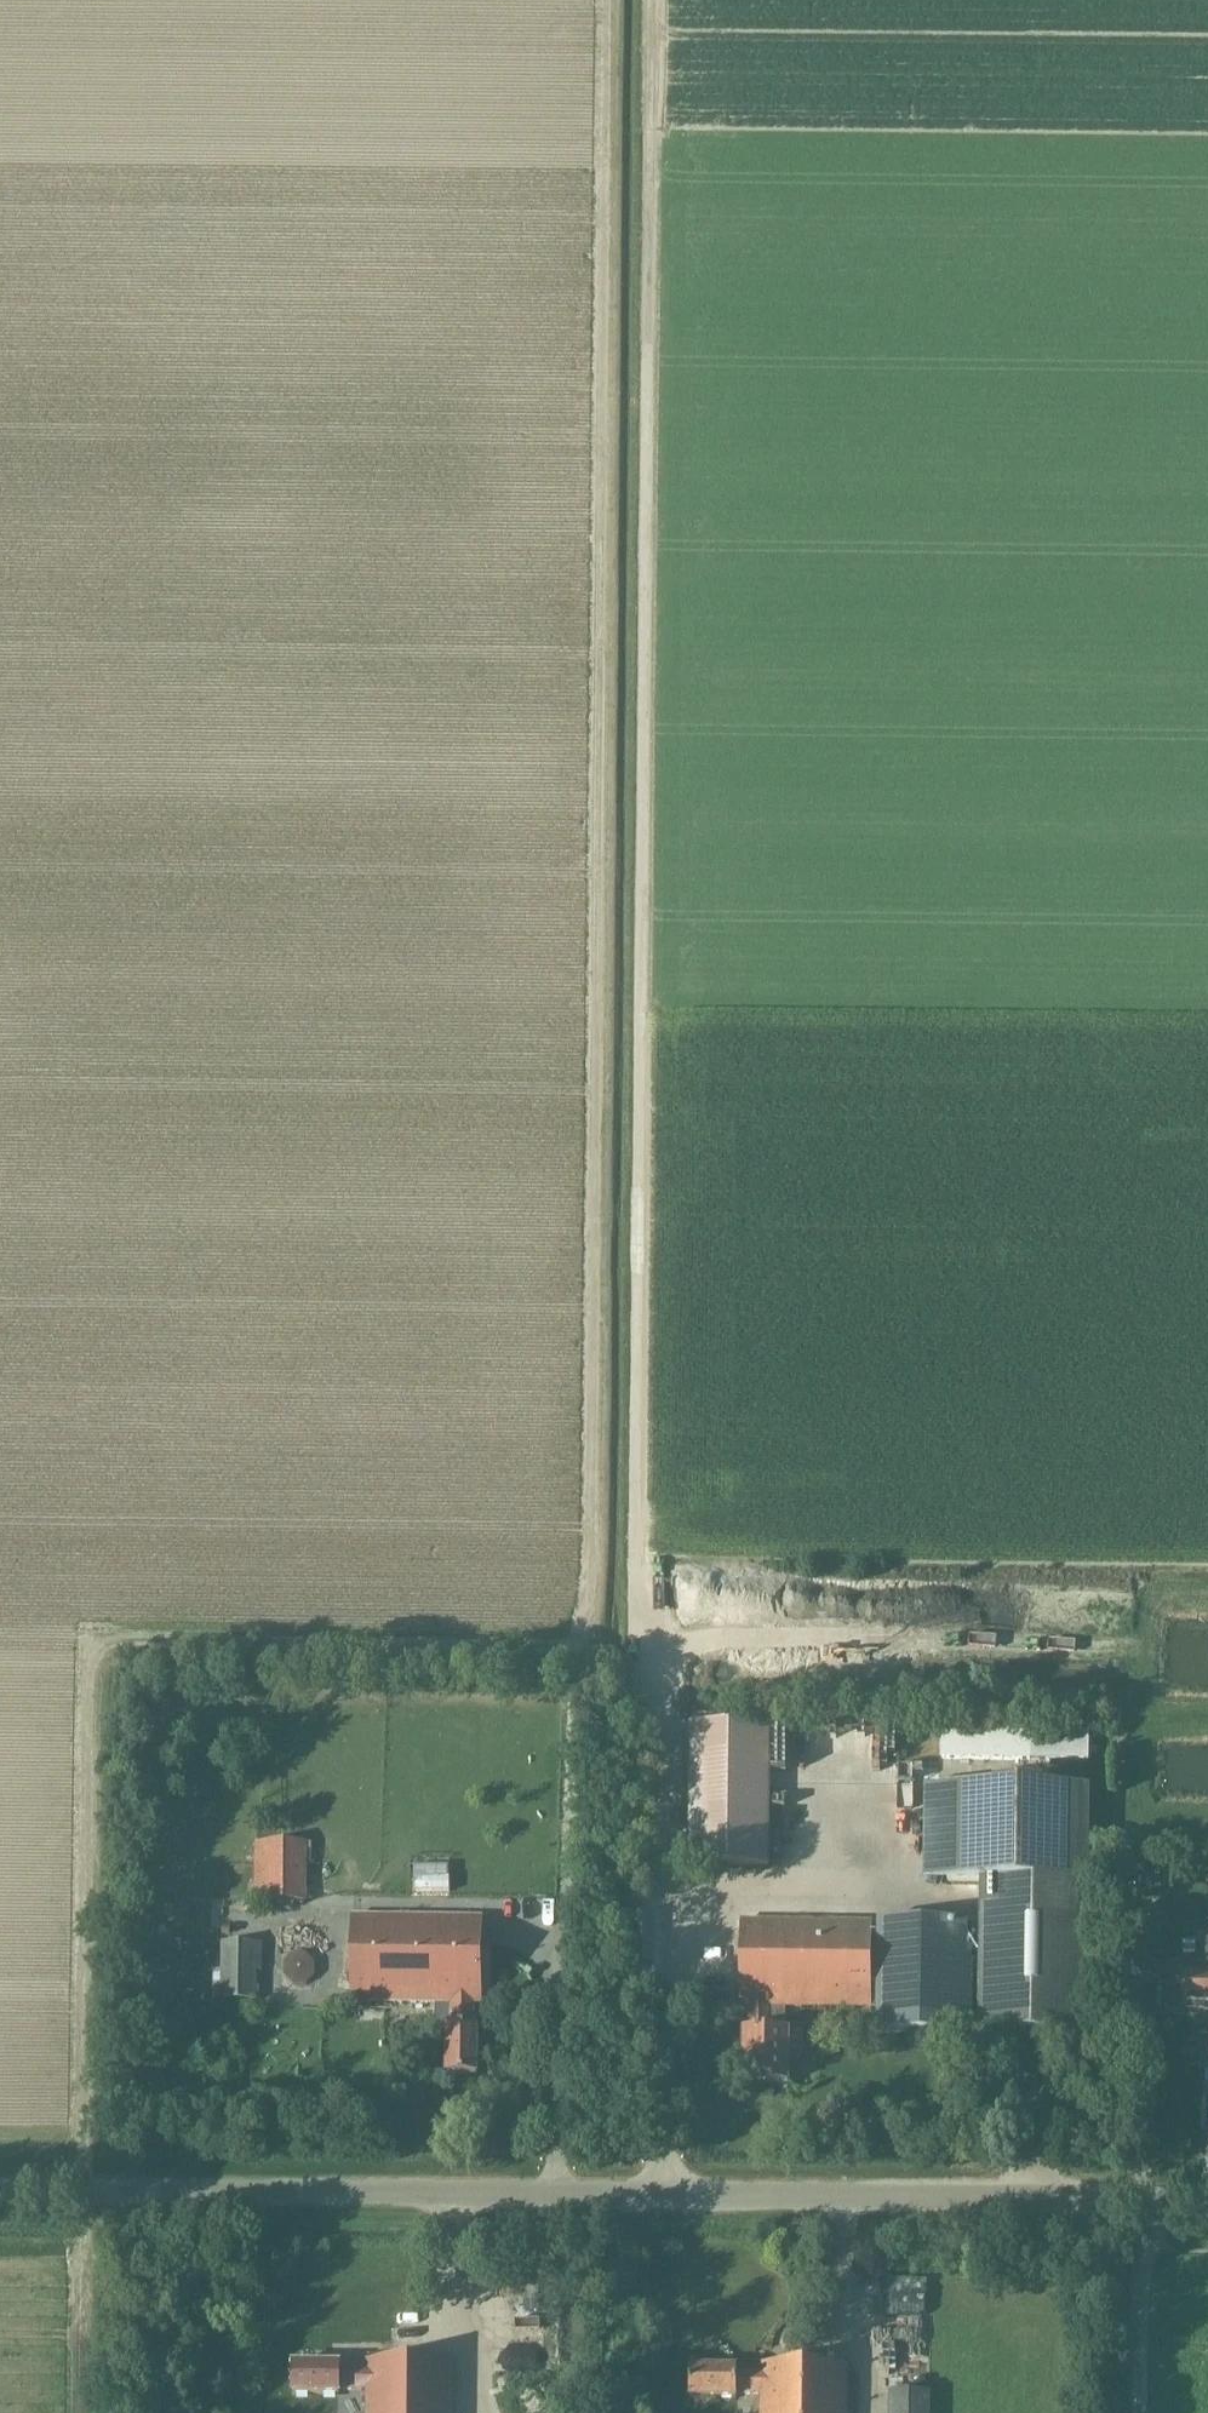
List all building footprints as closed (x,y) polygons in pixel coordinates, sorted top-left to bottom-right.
[(690,1726),(688,1863),(767,1864),(769,1727),(690,1726)] [(785,2007),(877,2008),(877,2033),(965,2034),(966,1969),(981,1969),(979,2034),(1087,2036),(1087,1786),(948,1786),(948,1880),(981,1880),(981,1922),(871,1922),(742,1920),(741,2007),(748,2007),(748,2031),(744,2031),(743,2078),(758,2078),(758,2083),(788,2083),(788,2059),(801,2060),(801,2031),(785,2031),(785,2007)] [(256,1841),(255,1901),(304,1901),(305,1842),(256,1841)] [(407,1880),(407,1891),(440,1892),(440,1881),(407,1880)] [(480,2004),(481,1918),(352,1916),(351,2002),(451,2004),(450,2027),(447,2027),(446,2075),(476,2075),(477,2028),(472,2028),(473,2004),(480,2004)] [(1207,1939),(1207,1971),(1185,1971),(1185,1970),(1183,1970),(1183,2008),(1185,2008),(1207,2008),(1207,1939)] [(279,1997),(309,1995),(308,1976),(327,1975),(326,1960),(321,1961),(319,1940),(305,1940),(306,1954),(277,1956),(279,1997)] [(255,2000),(257,1943),(222,1942),(221,1970),(212,1970),(212,1999),(255,2000)] [(451,2361),(365,2361),(365,2369),(339,2369),(339,2364),(292,2364),(292,2394),(339,2394),(339,2391),(365,2391),(365,2412),(451,2412),(451,2361)] [(847,2366),(735,2364),(735,2367),(689,2366),(689,2396),(711,2397),(736,2398),(736,2394),(760,2394),(760,2412),(846,2412),(847,2366)] [(930,2393),(888,2392),(888,2412),(930,2412),(930,2393)]
